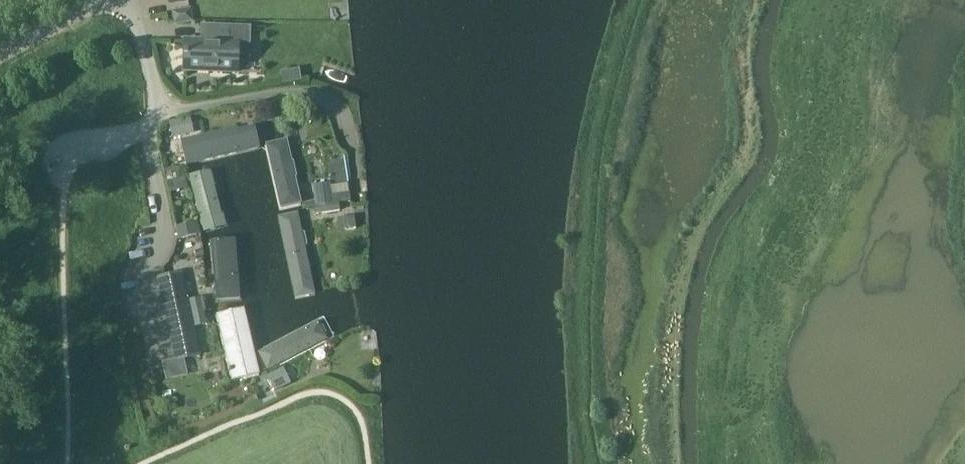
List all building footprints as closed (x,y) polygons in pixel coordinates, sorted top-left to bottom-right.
[(205,42),(205,43),(238,44),(246,44),(247,27),(206,25),(205,42)] [(187,40),(186,40),(185,53),(185,57),(185,70),(186,70),(186,69),(236,71),(236,72),(237,72),(238,44),(205,43),(205,42),(187,41),(187,40)] [(300,68),(280,71),(283,84),(302,80),(300,68)] [(255,125),(181,142),(187,165),(260,148),(255,125)] [(287,139),(265,144),(281,208),(302,204),(287,139)] [(188,176),(203,232),(226,226),(210,170),(188,176)] [(330,183),(313,185),(316,206),(314,206),(315,214),(340,211),(339,202),(350,200),(349,193),(332,195),(330,183)] [(298,213),(279,217),(295,298),(315,294),(298,213)] [(240,298),(235,238),(211,240),(216,300),(240,298)] [(159,278),(161,290),(186,285),(183,273),(159,278)] [(186,285),(161,290),(164,302),(188,297),(186,285)] [(188,297),(164,302),(166,314),(191,308),(188,297)] [(166,314),(169,325),(193,320),(191,308),(166,314)] [(244,308),(215,315),(231,381),(260,374),(244,308)] [(169,325),(171,337),(196,332),(193,320),(169,325)] [(318,321),(259,353),(268,370),(327,338),(325,334),(327,332),(323,325),(320,325),(318,321)] [(171,337),(174,349),(198,344),(196,332),(171,337)] [(198,344),(174,349),(176,361),(201,355),(198,344)] [(283,368),(267,376),(275,392),(291,383),(283,368)]
